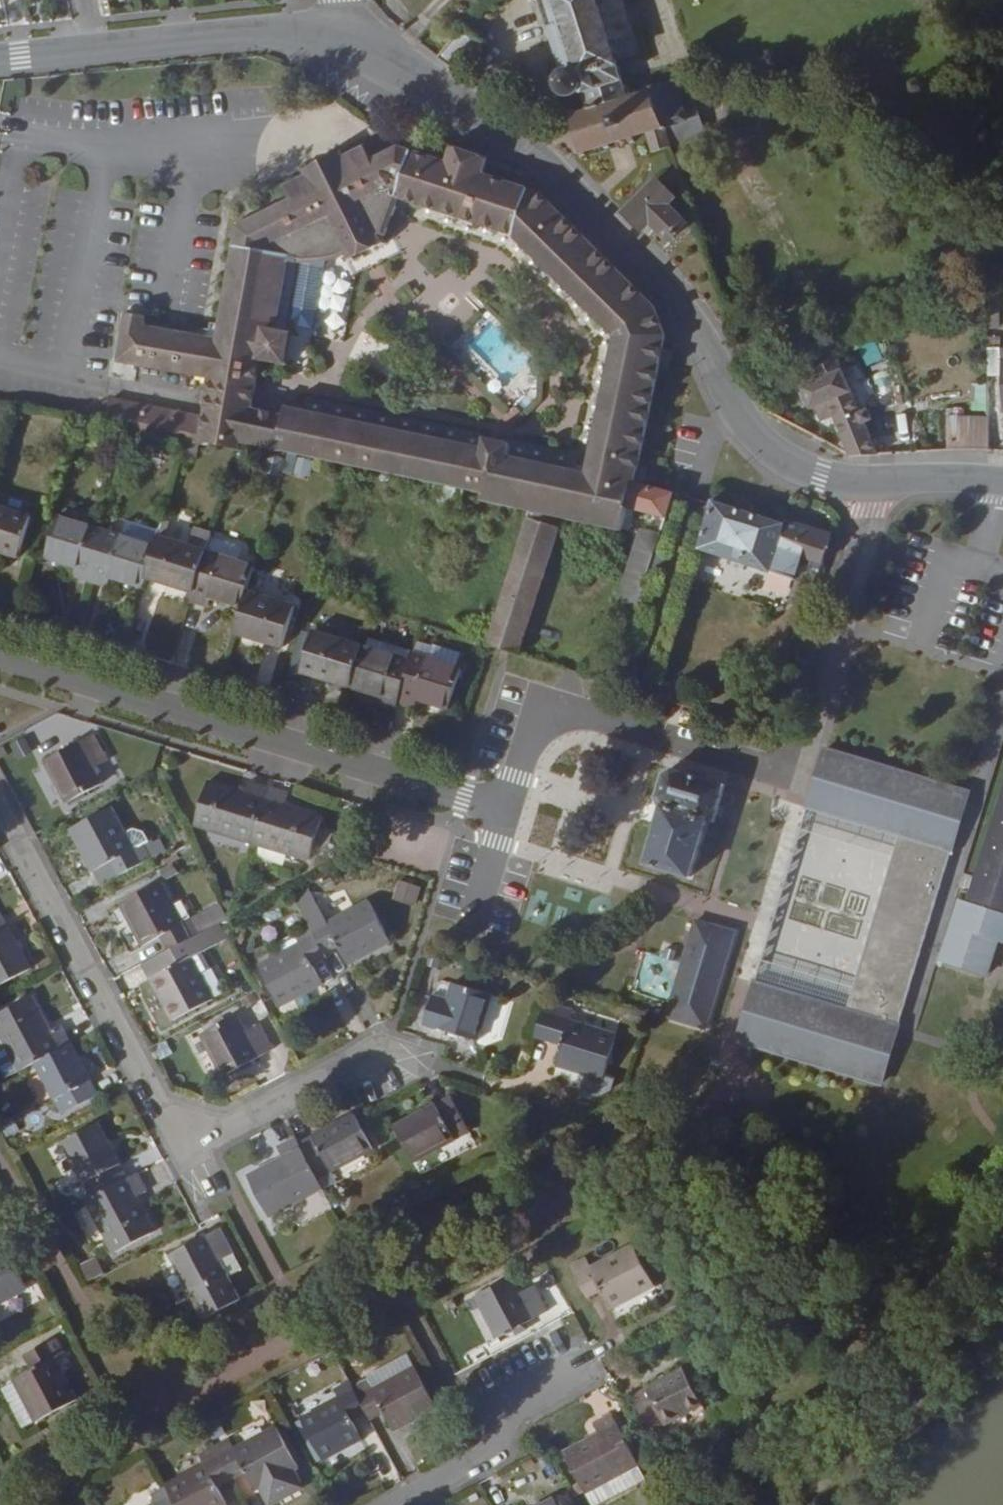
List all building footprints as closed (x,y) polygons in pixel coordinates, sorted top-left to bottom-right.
[(629,93),(618,57),(644,48),(629,0),(538,0),(561,70),(556,75),(555,82),(556,86),(562,92),(567,92),(571,92),(574,90),(580,81),(588,107),(618,97),(617,93),(623,91),(624,95),(629,93)] [(483,38),(464,21),(439,53),(462,69),(483,38)] [(675,78),(654,85),(666,123),(686,117),(675,78)] [(575,145),(577,151),(582,149),(583,154),(588,153),(587,148),(605,142),(607,145),(612,144),(611,140),(628,136),(629,140),(637,137),(635,133),(648,129),(654,148),(674,145),(666,123),(654,85),(652,81),(646,82),(647,87),(629,93),(624,95),(623,91),(617,93),(618,97),(588,107),(574,111),(573,106),(568,107),(570,111),(565,113),(566,119),(572,117),(579,144),(575,145)] [(539,190),(485,171),(490,156),(454,143),(449,160),(403,145),(377,158),(371,145),(350,155),(346,147),(337,151),(339,155),(316,165),(314,161),(306,165),(309,173),(288,182),(293,195),(240,219),(217,333),(146,319),(147,308),(128,305),(119,354),(209,372),(202,413),(111,394),(106,421),(186,437),(202,441),(205,445),(208,445),(210,445),(212,442),(226,445),(226,450),(233,451),(234,448),(248,451),(249,454),(255,451),(252,444),(255,444),(287,452),(477,493),(477,499),(483,500),(484,497),(530,508),(560,516),(581,521),(617,529),(620,530),(620,527),(626,506),(629,491),(631,484),(627,484),(661,336),(652,307),(561,211),(539,190)] [(658,178),(625,209),(642,228),(651,219),(668,237),(687,218),(670,200),(674,196),(658,178)] [(980,244),(955,258),(973,296),(998,282),(980,244)] [(976,379),(989,379),(988,413),(1002,413),(1002,362),(990,361),(990,353),(976,351),(976,379)] [(855,454),(875,453),(863,423),(869,420),(864,410),(858,412),(835,358),(818,368),(855,454)] [(983,409),(985,384),(971,383),(970,408),(983,409)] [(974,450),(975,418),(933,420),(934,452),(974,450)] [(668,497),(629,491),(626,506),(632,509),(644,514),(641,527),(658,533),(668,497)] [(0,502),(0,546),(21,553),(31,512),(0,502)] [(779,522),(707,503),(697,545),(792,574),(799,551),(774,543),(779,522)] [(632,509),(626,506),(620,527),(627,529),(632,509)] [(518,648),(560,516),(530,508),(488,640),(518,648)] [(92,576),(107,525),(58,511),(46,551),(78,560),(75,571),(92,576)] [(780,518),(779,522),(774,543),(799,551),(805,524),(780,518)] [(616,534),(617,529),(581,521),(581,525),(585,526),(585,530),(605,536),(610,533),(616,534)] [(195,586),(208,545),(213,528),(195,524),(190,540),(157,529),(154,539),(145,571),(195,586)] [(805,524),(799,551),(821,558),(828,532),(805,524)] [(145,571),(154,539),(107,525),(92,576),(108,582),(112,571),(142,582),(145,571)] [(654,547),(658,533),(641,527),(632,533),(614,595),(618,603),(635,608),(644,580),(654,547)] [(246,587),(254,558),(208,545),(195,586),(192,595),(207,599),(210,591),(242,602),(246,587)] [(667,551),(654,547),(644,580),(657,584),(667,551)] [(799,551),(792,574),(786,598),(807,603),(821,558),(799,551)] [(294,601),(246,587),(242,602),(234,627),(282,641),(294,601)] [(299,665),(349,680),(361,640),(312,625),(299,665)] [(429,651),(456,660),(461,645),(432,636),(429,651)] [(377,699),(394,703),(396,697),(409,654),(361,640),(349,680),(380,689),(377,699)] [(429,651),(411,646),(409,654),(396,697),(412,702),(416,692),(448,702),(461,661),(456,660),(429,651)] [(96,732),(45,758),(67,800),(104,782),(95,765),(110,757),(96,732)] [(948,863),(973,785),(829,739),(811,796),(903,826),(896,848),(948,863)] [(726,778),(672,762),(662,768),(654,792),(659,800),(664,802),(647,855),(691,870),(707,815),(715,815),(726,778)] [(254,843),(271,786),(250,780),(245,792),(208,780),(194,824),(254,843)] [(291,791),(271,786),(254,843),(313,862),(326,814),(287,802),(291,791)] [(971,894),(962,891),(942,953),(986,968),(997,933),(1002,935),(1002,792),(971,894)] [(903,826),(811,796),(803,821),(896,848),(903,826)] [(135,845),(128,832),(113,806),(70,828),(92,869),(111,859),(120,874),(156,855),(147,839),(135,845)] [(141,826),(128,832),(135,845),(147,839),(141,826)] [(158,834),(147,839),(156,855),(167,850),(158,834)] [(880,1075),(948,863),(896,848),(855,978),(847,1001),(755,971),(737,1029),(880,1075)] [(111,859),(92,869),(100,884),(120,874),(111,859)] [(170,948),(205,930),(196,914),(183,919),(161,880),(122,900),(143,943),(163,934),(170,948)] [(392,901),(413,906),(417,886),(396,882),(392,901)] [(313,887),(297,896),(309,920),(327,953),(340,946),(347,959),(392,935),(370,895),(328,916),(313,887)] [(0,911),(0,983),(31,967),(1,911),(0,911)] [(315,966),(330,958),(327,953),(309,920),(293,928),(298,939),(283,948),(259,960),(281,1003),(324,981),(315,966)] [(228,940),(220,923),(215,926),(224,942),(228,940)] [(224,942),(215,926),(205,930),(170,948),(162,952),(170,967),(152,977),(173,1018),(214,996),(200,971),(193,957),(204,951),(224,942)] [(277,936),(283,948),(298,939),(293,928),(293,927),(277,936)] [(763,948),(755,971),(847,1001),(855,978),(763,948)] [(211,965),(204,951),(193,957),(200,971),(211,965)] [(144,961),(152,977),(170,967),(162,952),(144,961)] [(685,952),(670,981),(693,994),(708,964),(685,952)] [(497,990),(440,973),(424,1020),(482,1037),(497,990)] [(69,1043),(59,1023),(50,1028),(30,994),(0,1010),(0,1034),(18,1069),(35,1061),(69,1043)] [(557,1003),(545,999),(535,1034),(547,1038),(557,1003)] [(575,1009),(557,1003),(547,1038),(564,1043),(557,1064),(588,1075),(601,1079),(616,1033),(572,1021),(575,1009)] [(239,1011),(202,1031),(225,1074),(277,1047),(260,1018),(246,1025),(239,1011)] [(96,1094),(69,1043),(35,1061),(63,1112),(96,1094)] [(609,1081),(601,1079),(588,1075),(581,1093),(593,1097),(607,1087),(609,1081)] [(451,1095),(392,1125),(411,1161),(470,1130),(451,1095)] [(356,1114),(298,1144),(318,1180),(374,1150),(356,1114)] [(92,1195),(129,1175),(98,1121),(62,1140),(92,1195)] [(298,1144),(295,1138),(275,1148),(282,1160),(248,1179),(268,1217),(322,1189),(318,1180),(298,1144)] [(139,1169),(129,1175),(92,1195),(86,1198),(114,1251),(156,1229),(137,1194),(148,1187),(139,1169)] [(204,1316),(239,1298),(230,1278),(244,1271),(220,1225),(169,1253),(204,1316)] [(590,1249),(575,1257),(593,1291),(607,1283),(616,1301),(659,1279),(637,1239),(596,1259),(590,1249)] [(0,1263),(0,1307),(32,1291),(14,1256),(0,1263)] [(96,1258),(81,1266),(89,1279),(104,1272),(96,1258)] [(516,1325),(528,1317),(551,1307),(537,1281),(521,1289),(511,1272),(477,1289),(501,1333),(516,1325)] [(532,1325),(528,1317),(516,1325),(519,1332),(532,1325)] [(20,1383),(39,1418),(41,1420),(81,1398),(60,1359),(73,1352),(64,1335),(29,1354),(38,1370),(19,1380),(20,1383)] [(375,1384),(416,1362),(409,1350),(368,1372),(370,1375),(375,1384)] [(369,1409),(373,1416),(388,1408),(396,1424),(437,1403),(416,1362),(375,1384),(370,1375),(355,1383),(369,1409)] [(691,1362),(637,1391),(656,1425),(708,1396),(691,1362)] [(354,1417),(369,1409),(355,1383),(352,1377),(337,1384),(342,1395),(304,1416),(326,1454),(364,1436),(354,1417)] [(27,1424),(39,1418),(20,1383),(8,1390),(27,1424)] [(592,1488),(645,1462),(617,1409),(598,1419),(603,1430),(570,1448),(592,1488)] [(233,1432),(218,1439),(235,1472),(243,1468),(254,1486),(301,1463),(291,1444),(296,1441),(283,1419),(238,1442),(233,1432)] [(181,1504),(219,1504),(227,1501),(230,1500),(220,1480),(235,1472),(218,1439),(202,1447),(208,1458),(168,1480),(181,1504)] [(654,1478),(645,1462),(592,1488),(601,1504),(654,1478)] [(153,1489),(158,1500),(148,1504),(181,1504),(168,1480),(164,1473),(149,1481),(153,1489)] [(575,1487),(563,1494),(569,1504),(584,1504),(575,1487)] [(153,1489),(135,1497),(139,1504),(148,1504),(158,1500),(153,1489)] [(563,1494),(562,1493),(540,1504),(569,1504),(563,1494)]
